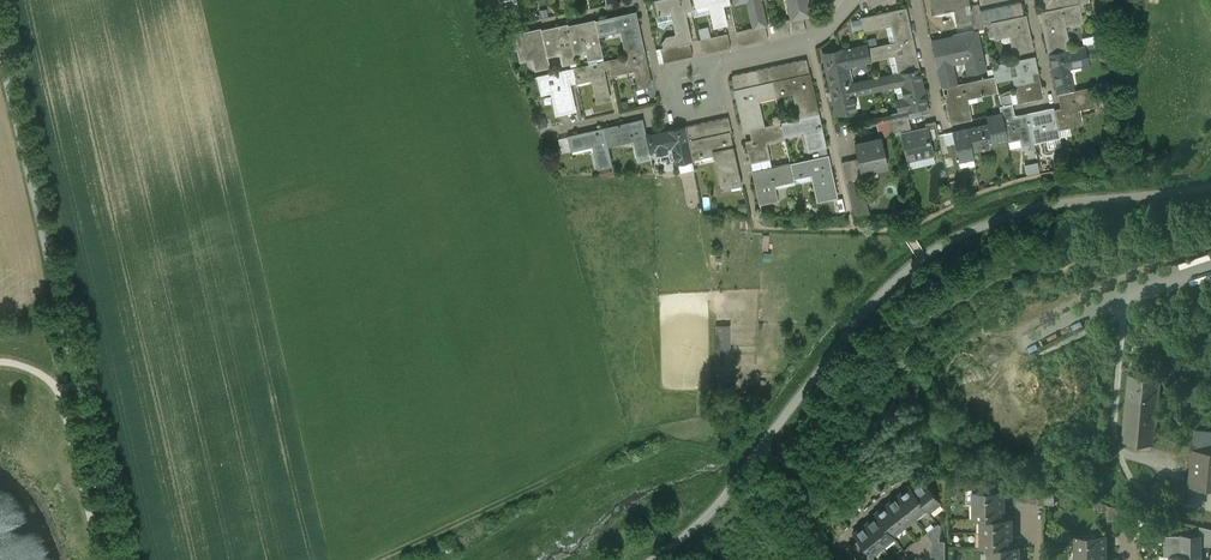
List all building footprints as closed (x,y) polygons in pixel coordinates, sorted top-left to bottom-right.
[(655,0),(657,13),(670,10),(672,21),(675,34),(675,35),(689,32),(684,10),(691,9),(690,0),(655,0)] [(695,4),(708,1),(713,26),(726,24),(721,3),(729,1),(729,0),(694,0),(695,4)] [(750,18),(764,15),(760,0),(746,0),(750,18)] [(791,19),(803,16),(811,15),(807,0),(787,0),(791,19)] [(933,14),(957,10),(960,27),(973,24),(968,0),(930,0),(933,14)] [(1042,12),(1049,10),(1047,0),(1040,0),(1042,12)] [(1049,10),(1056,9),(1054,0),(1047,0),(1049,10)] [(1056,9),(1063,7),(1061,0),(1054,0),(1056,9)] [(1021,2),(1015,4),(1018,17),(1024,16),(1021,2)] [(1015,4),(1008,5),(1011,18),(1018,17),(1015,4)] [(1042,12),(1040,12),(1049,53),(1070,49),(1066,26),(1083,22),(1079,4),(1063,7),(1056,9),(1049,10),(1042,12)] [(1011,18),(1008,5),(1002,6),(1004,20),(1011,18)] [(1004,20),(1002,6),(994,8),(997,21),(1004,20)] [(906,8),(862,18),(865,30),(893,24),(896,42),(912,39),(906,8)] [(997,21),(994,8),(987,9),(990,23),(991,22),(997,21)] [(987,9),(980,11),(983,24),(990,23),(987,9)] [(670,10),(657,13),(658,15),(656,16),(658,24),(663,28),(666,22),(672,21),(670,10)] [(634,12),(595,21),(599,38),(620,34),(625,56),(644,52),(634,12)] [(997,21),(991,22),(994,36),(1009,33),(1013,54),(1033,50),(1025,15),(1024,16),(1018,17),(1011,18),(1004,20),(997,21)] [(803,16),(795,18),(798,32),(806,30),(803,16)] [(791,19),(788,20),(791,34),(798,32),(795,18),(791,19)] [(791,34),(788,20),(781,21),(784,35),(791,34)] [(569,27),(568,27),(574,51),(588,48),(590,60),(597,58),(603,57),(599,38),(595,21),(569,27)] [(781,21),(773,23),(777,37),(784,35),(781,21)] [(512,24),(499,27),(502,35),(514,32),(512,24)] [(542,31),(547,54),(561,51),(564,62),(576,60),(574,51),(568,27),(569,27),(568,25),(542,31)] [(765,25),(757,27),(760,40),(768,39),(765,25)] [(757,27),(750,28),(753,42),(760,40),(757,27)] [(750,28),(743,30),(746,44),(753,42),(750,28)] [(542,29),(514,35),(517,47),(519,46),(521,59),(534,56),(537,68),(550,65),(547,54),(542,31),(542,29)] [(743,30),(735,31),(739,45),(746,44),(743,30)] [(977,30),(962,33),(963,40),(934,47),(940,79),(953,76),(950,62),(967,58),(970,73),(985,70),(977,30)] [(689,32),(675,35),(675,34),(671,35),(666,36),(663,41),(664,47),(682,43),(690,41),(690,42),(691,41),(689,32)] [(727,33),(720,35),(723,49),(731,47),(727,33)] [(720,35),(713,36),(716,50),(723,49),(720,35)] [(716,50),(713,36),(706,38),(709,52),(716,50)] [(706,38),(698,40),(701,54),(709,52),(706,38)] [(896,42),(869,48),(871,59),(896,54),(900,72),(919,68),(912,39),(896,42)] [(690,41),(682,43),(685,57),(693,55),(690,42),(690,41)] [(682,43),(675,45),(678,59),(685,57),(682,43)] [(675,45),(667,46),(671,60),(678,59),(675,45)] [(664,47),(660,48),(661,51),(663,62),(671,60),(667,46),(664,47)] [(1070,49),(1049,53),(1057,94),(1059,94),(1073,91),(1068,66),(1087,62),(1084,46),(1070,49)] [(869,48),(823,58),(830,88),(845,85),(842,68),(872,61),(871,59),(869,48)] [(625,56),(609,60),(610,67),(612,73),(633,68),(637,87),(651,84),(644,52),(625,56)] [(1034,56),(992,65),(994,76),(995,79),(1014,75),(1020,102),(1043,97),(1034,56)] [(806,59),(798,60),(801,75),(809,73),(806,59)] [(598,62),(574,68),(576,77),(576,81),(591,77),(597,103),(610,100),(603,69),(610,67),(609,60),(598,62)] [(798,60),(791,62),(794,76),(801,75),(798,60)] [(791,62),(783,64),(786,78),(794,76),(791,62)] [(783,64),(776,65),(779,80),(786,78),(783,64)] [(776,65),(769,67),(772,81),(779,80),(776,65)] [(769,67),(762,68),(765,83),(772,81),(769,67)] [(574,68),(539,75),(543,91),(550,90),(556,115),(575,110),(568,79),(576,77),(574,68)] [(762,68),(754,70),(757,84),(765,83),(762,68)] [(900,72),(875,78),(878,90),(903,84),(906,98),(924,94),(919,68),(900,72)] [(754,70),(746,72),(749,86),(757,84),(754,70)] [(746,72),(739,73),(742,88),(749,86),(746,72)] [(739,73),(732,75),(735,89),(742,88),(739,73)] [(779,80),(772,81),(776,97),(793,93),(798,118),(819,114),(809,73),(801,75),(794,76),(786,78),(779,80)] [(994,76),(943,87),(951,123),(972,119),(967,96),(997,90),(995,79),(994,76)] [(845,85),(830,88),(836,114),(853,110),(850,96),(878,90),(875,78),(845,85)] [(742,88),(735,89),(744,130),(750,129),(763,126),(758,101),(776,97),(772,81),(765,83),(757,84),(749,86),(742,88)] [(1073,91),(1059,94),(1061,108),(1053,110),(1057,128),(1081,124),(1078,109),(1094,105),(1091,87),(1073,91)] [(924,94),(906,98),(895,100),(898,111),(926,105),(924,94)] [(1053,107),(1014,116),(1011,104),(1000,106),(1002,112),(1007,138),(1020,135),(1022,145),(1034,142),(1033,139),(1046,137),(1046,140),(1059,137),(1057,128),(1053,110),(1053,107)] [(986,124),(953,131),(959,161),(974,157),(973,149),(1008,141),(1007,138),(1002,112),(987,115),(989,125),(986,126),(986,124)] [(539,127),(549,124),(546,114),(536,117),(539,127)] [(798,118),(781,122),(784,135),(803,131),(808,151),(826,147),(819,114),(798,118)] [(918,130),(913,131),(913,130),(912,130),(909,116),(891,120),(894,131),(902,129),(903,132),(902,132),(907,154),(915,152),(916,155),(932,152),(928,132),(919,134),(918,130)] [(728,117),(720,119),(724,132),(729,131),(732,131),(728,117)] [(720,119),(713,120),(716,134),(724,132),(720,119)] [(642,120),(607,128),(610,143),(633,138),(638,161),(651,158),(642,120)] [(713,120),(706,122),(709,135),(716,134),(713,120)] [(706,122),(699,123),(702,137),(709,135),(706,122)] [(763,126),(750,129),(753,140),(746,141),(751,162),(769,158),(765,138),(771,137),(772,140),(785,137),(784,135),(781,122),(763,126)] [(699,123),(692,125),(695,139),(702,137),(699,123)] [(692,125),(685,126),(688,140),(695,139),(692,125)] [(685,126),(650,134),(653,147),(674,142),(678,162),(692,159),(691,156),(688,140),(685,126)] [(604,129),(568,137),(571,149),(592,144),(596,165),(611,161),(604,129)] [(695,139),(688,140),(691,156),(713,152),(721,188),(741,184),(729,131),(724,132),(716,134),(709,135),(702,137),(695,139)] [(881,137),(855,143),(858,157),(860,168),(862,167),(875,165),(875,167),(887,165),(881,137)] [(828,155),(790,163),(793,175),(811,172),(817,200),(837,196),(828,155)] [(858,157),(842,160),(846,180),(864,176),(862,167),(860,168),(858,157)] [(1040,160),(1043,171),(1056,169),(1053,157),(1040,160)] [(1028,174),(1042,172),(1040,161),(1026,164),(1028,174)] [(790,163),(753,171),(760,202),(777,199),(773,180),(793,175),(790,163)] [(718,359),(733,358),(731,324),(717,324),(718,359)] [(1155,444),(1161,376),(1129,374),(1123,441),(1155,444)] [(1195,430),(1189,484),(1210,486),(1210,431),(1195,430)] [(940,502),(922,480),(911,488),(911,489),(926,508),(928,511),(940,502)] [(926,508),(911,489),(911,488),(909,486),(897,495),(915,517),(926,508)] [(1004,489),(975,490),(975,504),(1004,504),(1004,489)] [(915,517),(897,495),(886,504),(903,526),(915,517)] [(903,526),(886,504),(874,513),(876,515),(892,535),(903,526)] [(1004,504),(975,504),(975,518),(982,518),(1004,518),(1004,504)] [(1118,520),(1118,508),(1118,506),(1104,504),(1104,511),(1107,511),(1107,521),(1118,520)] [(1107,521),(1107,511),(1104,511),(1088,511),(1088,518),(1082,518),(1082,534),(1104,534),(1104,525),(1107,525),(1107,521)] [(892,535),(876,515),(865,524),(882,546),(894,537),(892,535)] [(1004,518),(982,518),(982,532),(1011,532),(1011,518),(1004,518)] [(937,523),(925,533),(931,541),(940,541),(940,525),(937,523)] [(882,546),(865,524),(853,533),(858,540),(871,555),(882,546)] [(1011,532),(982,532),(982,547),(986,547),(989,547),(1011,546),(1011,532)] [(1076,550),(1106,549),(1106,534),(1104,534),(1082,534),(1076,534),(1076,550)] [(858,540),(852,544),(864,559),(867,559),(872,556),(871,555),(858,540)] [(1171,540),(1171,555),(1201,555),(1201,540),(1171,540)] [(989,547),(990,559),(1019,559),(1019,546),(1011,546),(989,547)] [(1076,550),(1077,559),(1106,559),(1106,549),(1076,550)]
